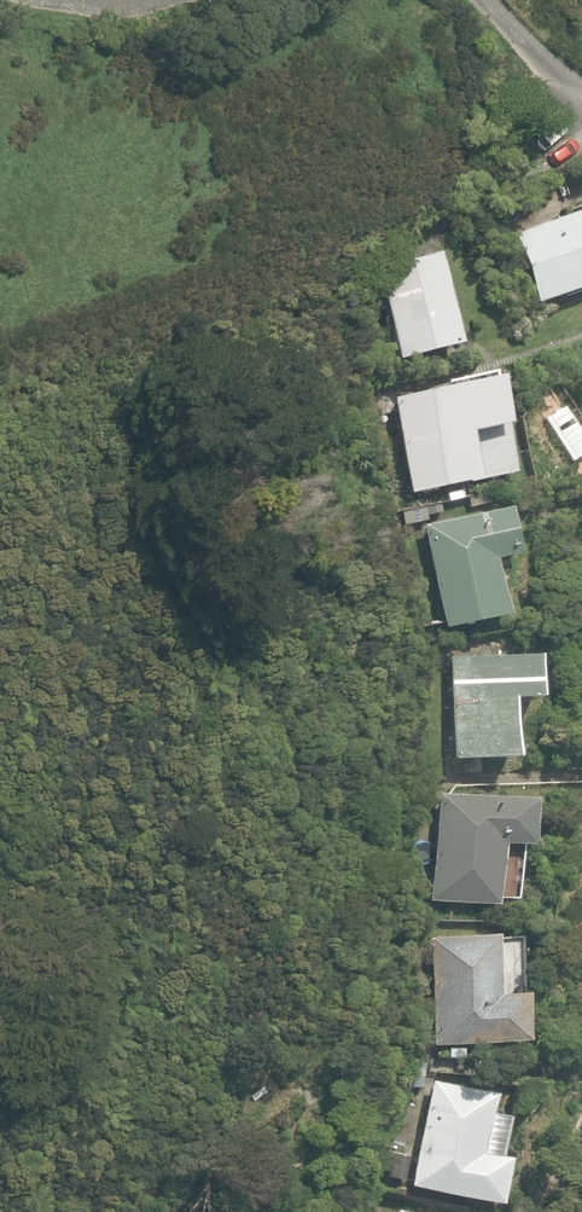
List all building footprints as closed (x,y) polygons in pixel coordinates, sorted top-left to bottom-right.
[(535,306),(581,291),(581,209),(511,233),(535,306)] [(369,273),(391,365),(454,350),(431,258),(369,273)] [(502,424),(494,380),(389,401),(408,495),(475,482),(475,480),(515,473),(505,423),(502,424)] [(425,517),(441,515),(439,502),(423,504),(425,517)] [(419,526),(440,629),(502,617),(490,560),(516,555),(506,508),(419,526)] [(446,659),(447,760),(506,759),(505,699),(531,698),(531,658),(446,659)] [(425,901),(489,907),(495,846),(520,848),(525,803),(435,795),(425,901)] [(426,940),(430,1046),(519,1042),(517,997),(492,998),(490,937),(426,940)] [(408,1069),(406,1087),(417,1089),(419,1071),(408,1069)] [(406,1186),(495,1205),(505,1159),(480,1154),(493,1095),(429,1081),(406,1186)]
